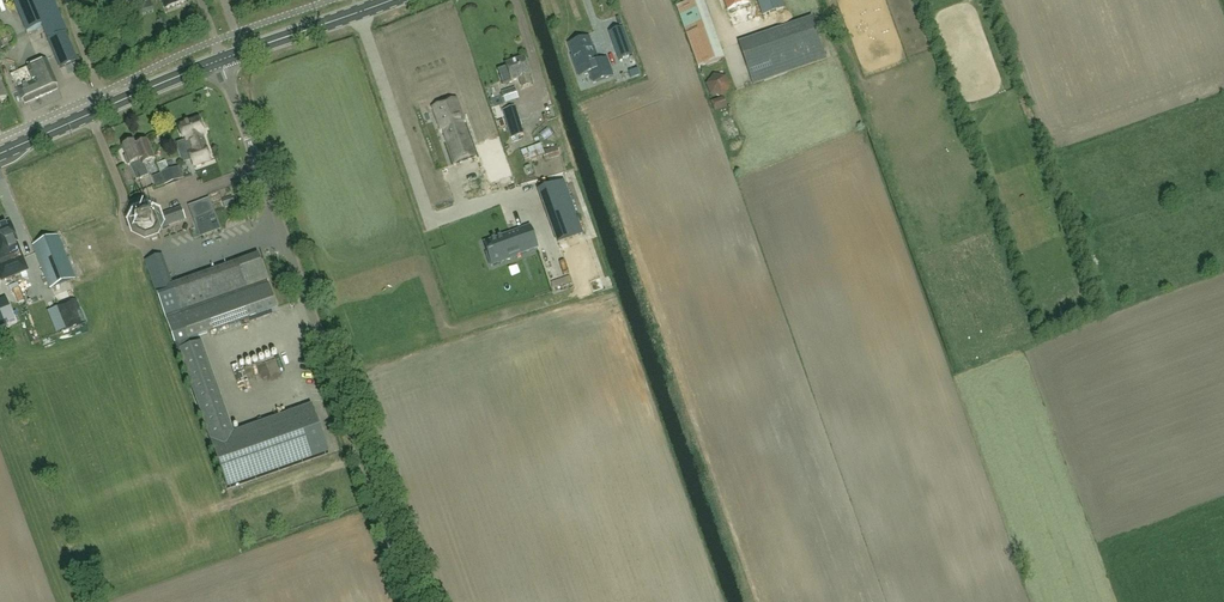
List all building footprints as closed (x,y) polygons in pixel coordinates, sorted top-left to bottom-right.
[(28,33),(43,26),(61,69),(78,61),(66,33),(67,33),(54,0),(14,0),(28,33)] [(166,10),(186,3),(185,0),(162,0),(166,10)] [(676,7),(699,68),(724,59),(703,0),(695,0),(676,7)] [(733,26),(755,18),(749,0),(724,0),(733,26)] [(784,8),(781,0),(757,0),(762,16),(784,8)] [(790,27),(789,26),(768,33),(769,34),(739,44),(753,84),(826,59),(812,19),(790,27)] [(574,56),(573,56),(580,76),(590,73),(593,83),(612,76),(607,61),(599,64),(596,53),(594,53),(589,38),(570,45),(574,56)] [(634,54),(629,39),(615,44),(620,59),(634,54)] [(506,65),(512,82),(520,79),(523,88),(531,85),(528,76),(530,75),(525,59),(506,65)] [(12,76),(23,101),(58,86),(47,61),(12,76)] [(713,75),(706,84),(711,95),(724,97),(731,87),(726,76),(713,75)] [(599,96),(608,92),(604,82),(595,86),(599,96)] [(505,104),(519,99),(515,88),(502,93),(505,104)] [(463,117),(457,99),(433,108),(441,131),(443,130),(455,164),(477,157),(465,123),(463,117)] [(723,99),(712,103),(716,112),(727,108),(723,99)] [(516,107),(510,109),(517,129),(522,127),(516,107)] [(517,129),(510,109),(502,111),(511,139),(524,135),(522,127),(517,129)] [(200,120),(182,127),(187,141),(190,140),(194,152),(189,153),(194,167),(210,161),(201,136),(205,135),(200,120)] [(492,181),(512,174),(499,139),(488,143),(491,151),(482,155),(492,181)] [(124,148),(127,156),(124,157),(128,166),(131,165),(137,181),(149,176),(145,166),(156,161),(148,142),(136,146),(135,143),(124,148)] [(525,162),(543,156),(545,161),(560,157),(557,147),(543,151),(541,145),(521,152),(525,162)] [(165,186),(182,180),(177,168),(169,171),(166,161),(157,165),(165,186)] [(149,177),(154,187),(161,184),(156,174),(149,177)] [(564,181),(538,190),(557,243),(582,234),(564,181)] [(244,193),(241,183),(233,186),(236,196),(244,193)] [(232,196),(222,200),(225,208),(229,207),(228,205),(231,205),(232,206),(235,205),(232,196)] [(154,235),(157,228),(158,230),(186,220),(182,208),(154,218),(155,220),(148,216),(140,219),(136,226),(139,234),(146,237),(154,235)] [(221,227),(215,212),(208,214),(213,229),(221,227)] [(10,263),(19,259),(12,243),(17,241),(10,223),(0,227),(0,238),(10,263)] [(511,236),(484,245),(489,261),(491,266),(501,262),(518,256),(517,254),(524,252),(525,254),(537,250),(530,229),(518,233),(519,237),(512,239),(511,236)] [(76,279),(58,237),(34,247),(51,289),(76,279)] [(0,238),(0,263),(2,266),(10,263),(0,238)] [(179,350),(191,346),(189,341),(277,310),(259,260),(240,267),(240,266),(171,290),(159,257),(146,262),(166,318),(177,351),(179,351),(179,350)] [(19,259),(10,263),(15,275),(28,270),(23,258),(19,259)] [(2,266),(0,267),(0,274),(3,280),(15,275),(10,263),(2,266)] [(13,319),(5,298),(0,299),(0,324),(13,319)] [(57,307),(67,329),(86,321),(77,299),(57,307)] [(234,432),(202,342),(191,346),(179,350),(179,351),(228,489),(329,453),(312,405),(234,432)]
